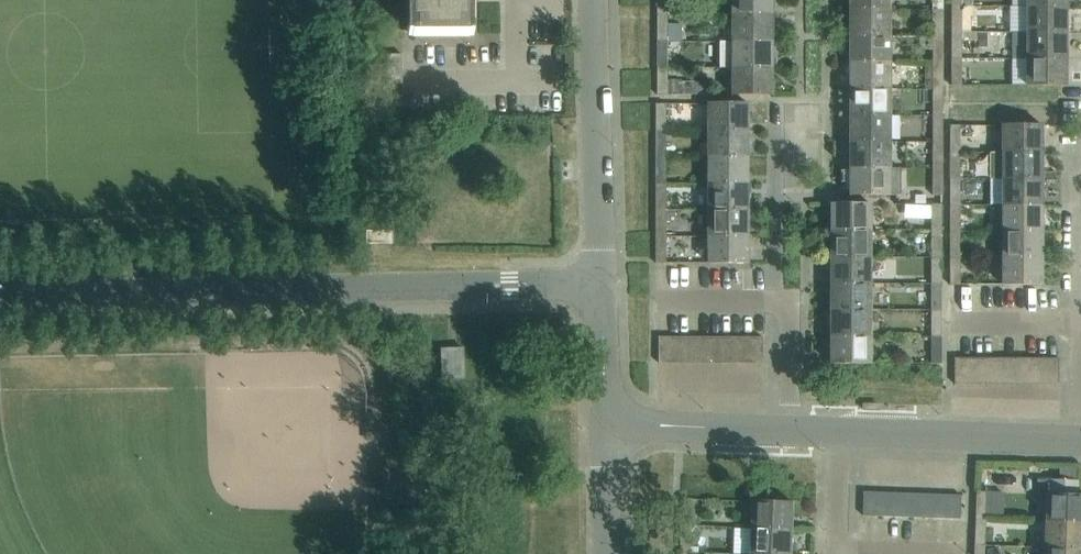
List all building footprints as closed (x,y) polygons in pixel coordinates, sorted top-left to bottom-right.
[(413,37),(469,37),(469,0),(413,0),(413,37)] [(668,0),(658,0),(658,14),(668,14),(668,0)] [(773,0),(734,0),(734,15),(773,15),(773,0)] [(892,0),(851,0),(851,9),(892,9),(892,0)] [(944,0),(934,0),(934,9),(944,9),(944,0)] [(1068,32),(1068,5),(1028,5),(1028,32),(1068,32)] [(962,32),(962,6),(952,6),(952,32),(962,32)] [(892,36),(892,9),(851,9),(851,35),(892,36)] [(668,41),(668,14),(658,14),(658,41),(668,41)] [(773,41),(773,15),(734,15),(734,41),(773,41)] [(962,58),(962,32),(952,32),(952,58),(962,58)] [(1068,58),(1068,32),(1028,32),(1028,58),(1068,58)] [(891,62),(892,36),(851,35),(851,62),(891,62)] [(668,67),(668,41),(658,41),(658,67),(668,67)] [(734,41),(720,41),(720,67),(734,67),(773,67),(773,41),(734,41)] [(402,54),(387,55),(387,80),(402,80),(402,54)] [(962,85),(962,58),(952,58),(952,85),(962,85)] [(1068,86),(1068,58),(1028,58),(1028,86),(1068,86)] [(891,88),(891,62),(851,62),(851,88),(891,88)] [(944,89),(944,62),(934,62),(934,89),(944,89)] [(668,67),(658,67),(658,94),(709,94),(709,81),(695,82),(695,81),(680,81),(680,79),(668,79),(668,67)] [(773,94),(773,67),(734,67),(733,94),(773,94)] [(891,115),(891,88),(851,88),(851,115),(891,115)] [(944,115),(944,89),(934,89),(934,115),(944,115)] [(657,103),(657,130),(667,130),(667,103),(657,103)] [(710,103),(710,130),(749,130),(749,103),(710,103)] [(891,141),(891,115),(851,115),(851,141),(891,141)] [(944,141),(944,115),(934,115),(934,141),(944,141)] [(961,152),(961,125),(951,125),(950,152),(961,152)] [(1043,152),(1043,125),(1004,125),(1003,152),(1043,152)] [(667,156),(667,130),(657,130),(657,156),(667,156)] [(749,156),(749,130),(710,130),(710,156),(749,156)] [(891,168),(891,141),(851,141),(851,167),(891,168)] [(944,168),(944,141),(934,141),(934,168),(944,168)] [(961,178),(961,152),(950,152),(950,178),(961,178)] [(1003,152),(991,152),(991,178),(1003,178),(1043,178),(1043,152),(1003,152)] [(667,183),(667,156),(657,156),(657,183),(667,183)] [(749,183),(749,156),(710,156),(710,183),(749,183)] [(891,195),(891,168),(851,167),(851,195),(891,195)] [(944,195),(944,168),(934,168),(934,195),(944,195)] [(1043,205),(1043,178),(1003,178),(1003,205),(1043,205)] [(667,209),(667,183),(657,183),(657,209),(667,209)] [(749,209),(749,183),(710,183),(710,209),(749,209)] [(871,203),(833,203),(831,203),(831,231),(871,231),(871,203)] [(932,204),(932,231),(942,231),(942,204),(932,204)] [(1043,231),(1043,205),(1003,205),(1003,231),(1043,231)] [(667,236),(667,209),(657,209),(657,236),(667,236)] [(749,236),(749,209),(710,209),(710,236),(749,236)] [(367,230),(367,243),(393,243),(393,231),(367,230)] [(960,257),(960,230),(950,230),(950,257),(960,257)] [(871,257),(871,231),(831,231),(832,257),(871,257)] [(942,256),(942,231),(932,231),(932,256),(942,256)] [(1043,258),(1043,231),(1003,231),(1003,258),(1043,258)] [(667,263),(667,236),(657,236),(657,263),(667,263)] [(749,263),(749,236),(710,236),(709,263),(749,263)] [(942,284),(942,256),(932,256),(932,283),(942,284)] [(871,283),(871,257),(832,257),(832,283),(871,283)] [(960,284),(960,257),(950,257),(950,284),(960,284)] [(1043,285),(1043,258),(1003,258),(1003,285),(1043,285)] [(872,309),(871,283),(832,283),(832,310),(872,309)] [(942,310),(942,284),(932,283),(932,310),(942,310)] [(872,336),(872,309),(832,310),(832,336),(872,336)] [(942,337),(942,310),(932,310),(932,337),(942,337)] [(763,336),(750,337),(750,363),(763,362),(763,336)] [(872,363),(872,336),(832,336),(832,363),(872,363)] [(672,363),(672,337),(659,337),(659,363),(672,363)] [(685,363),(685,337),(672,337),(672,363),(685,363)] [(698,363),(698,337),(685,337),(685,363),(698,363)] [(711,363),(711,337),(698,337),(698,363),(711,363)] [(724,363),(724,337),(711,337),(711,363),(724,363)] [(737,363),(737,337),(724,337),(724,363),(737,363)] [(750,363),(750,337),(737,337),(737,363),(750,363)] [(942,364),(942,337),(932,337),(932,364),(942,364)] [(464,377),(463,348),(441,349),(443,378),(464,377)] [(1047,384),(1047,358),(1033,359),(1034,384),(1047,384)] [(1060,358),(1047,358),(1047,384),(1060,384),(1060,358)] [(968,385),(968,359),(955,359),(955,385),(968,385)] [(981,385),(981,359),(968,359),(968,385),(981,385)] [(994,385),(994,359),(981,359),(981,385),(994,385)] [(1008,385),(1007,359),(994,359),(994,385),(1008,385)] [(1021,384),(1020,359),(1007,359),(1008,385),(1021,384)] [(1034,384),(1033,359),(1020,359),(1021,384),(1034,384)] [(1077,494),(1078,480),(1037,479),(1036,493),(1048,493),(1047,520),(1080,522),(1080,495),(1077,494)] [(875,516),(876,492),(864,491),(863,515),(875,516)] [(987,518),(988,491),(976,491),(975,518),(987,518)] [(887,516),(888,492),(876,492),(875,516),(887,516)] [(899,517),(900,493),(888,492),(887,516),(899,517)] [(911,517),(912,493),(900,493),(899,517),(911,517)] [(924,518),(925,494),(912,493),(911,517),(924,518)] [(936,518),(937,494),(925,494),(924,518),(936,518)] [(948,518),(949,495),(937,494),(936,518),(948,518)] [(960,519),(961,495),(949,495),(948,518),(960,519)] [(791,529),(792,502),(752,501),(751,528),(791,529)] [(986,545),(987,518),(975,518),(975,544),(986,545)] [(1047,520),(1046,547),(1080,548),(1080,522),(1047,520)] [(690,552),(692,526),(681,525),(680,552),(690,552)] [(791,529),(751,528),(751,553),(790,553),(791,529)] [(986,545),(975,544),(974,553),(985,553),(986,545)]
